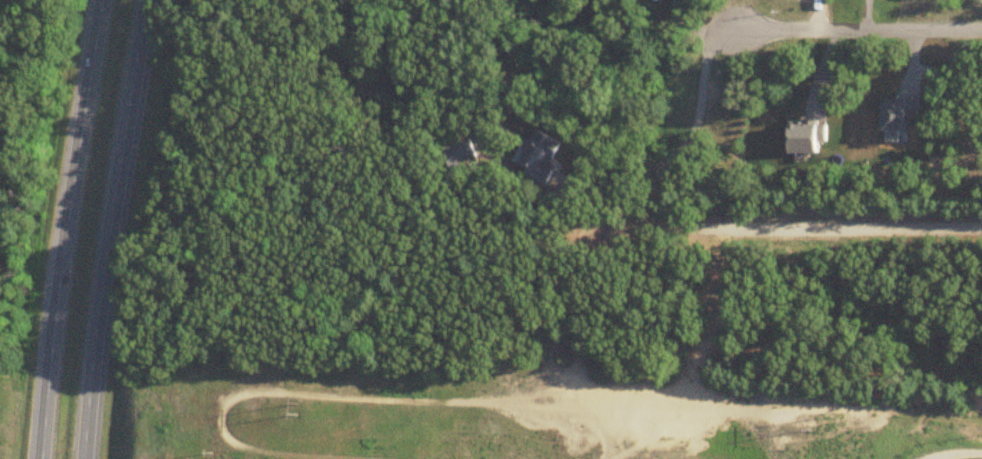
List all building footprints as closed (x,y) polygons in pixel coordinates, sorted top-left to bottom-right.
[(566,144),(539,132),(524,163),(533,167),(528,176),(551,187),(560,168),(556,165),(566,144)]
